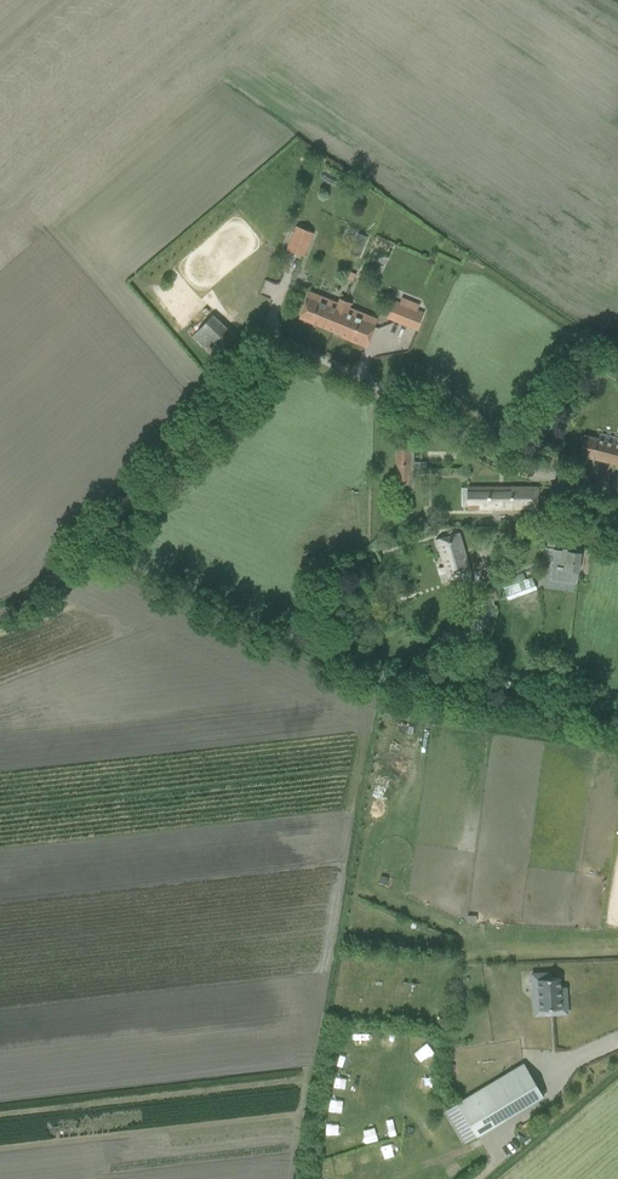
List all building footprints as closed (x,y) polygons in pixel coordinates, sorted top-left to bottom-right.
[(286,250),(304,257),(314,233),(296,226),(286,250)] [(362,250),(353,246),(350,253),(359,257),(362,250)] [(332,332),(345,301),(339,299),(337,304),(309,292),(298,318),(332,332)] [(366,346),(377,320),(349,308),(350,304),(345,301),(332,332),(366,346)] [(392,320),(416,330),(423,314),(399,303),(392,320)] [(190,334),(214,356),(232,336),(209,314),(190,334)] [(617,379),(617,367),(604,360),(599,370),(617,379)] [(617,465),(617,438),(616,443),(584,435),(579,456),(617,465)] [(409,481),(409,462),(410,439),(397,439),(396,485),(409,485),(409,481)] [(409,481),(413,481),(414,469),(426,469),(427,462),(409,462),(409,481)] [(538,509),(538,487),(467,487),(467,510),(538,509)] [(459,533),(437,539),(448,579),(470,573),(459,533)] [(578,572),(581,554),(557,550),(554,550),(550,578),(551,578),(550,580),(576,583),(576,582),(578,572)] [(502,577),(507,597),(535,590),(531,571),(502,577)] [(489,590),(473,594),(477,611),(494,606),(489,590)] [(466,686),(471,662),(458,660),(452,683),(466,686)] [(537,973),(538,990),(532,990),(533,1000),(539,999),(539,1009),(561,1008),(559,978),(550,979),(550,973),(537,973)] [(395,1050),(397,1035),(383,1033),(381,1048),(395,1050)] [(415,1069),(434,1069),(434,1050),(415,1050),(415,1069)] [(438,1082),(452,1084),(454,1065),(441,1063),(438,1082)] [(543,1097),(523,1063),(485,1087),(505,1120),(543,1097)] [(496,1125),(477,1092),(457,1103),(477,1137),(496,1125)] [(398,1133),(396,1121),(384,1123),(387,1135),(398,1133)] [(361,1129),(363,1139),(372,1138),(371,1128),(361,1129)] [(341,1149),(352,1145),(348,1134),(337,1138),(341,1149)] [(385,1157),(397,1153),(393,1141),(382,1144),(385,1157)] [(354,1155),(358,1165),(366,1162),(362,1152),(354,1155)] [(462,1174),(452,1159),(442,1166),(451,1178),(454,1178),(462,1174)]
